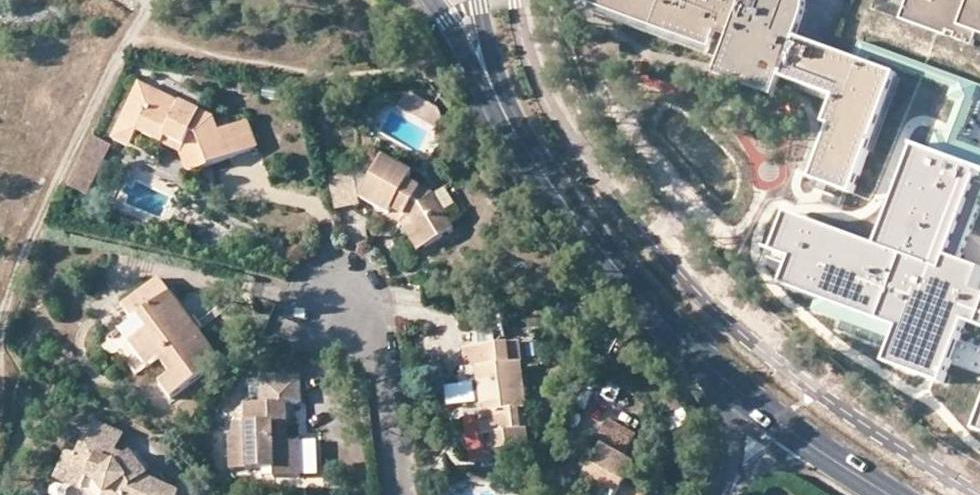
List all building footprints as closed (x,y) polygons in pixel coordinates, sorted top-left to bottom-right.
[(587,5),(713,50),(719,35),(730,39),(725,54),(784,75),(783,78),(836,97),(831,110),(837,112),(813,180),(817,181),(818,176),(826,179),(824,184),(839,190),(852,194),(895,73),(797,38),(796,40),(776,33),(788,0),(589,0),(587,5)] [(776,33),(796,40),(797,38),(805,22),(807,15),(807,11),(808,6),(808,1),(808,0),(788,0),(776,33)] [(906,24),(951,40),(952,35),(960,38),(959,43),(976,49),(979,37),(979,0),(914,0),(906,24)] [(784,75),(725,54),(717,76),(776,97),(783,78),(784,75)] [(137,133),(162,145),(179,155),(187,175),(257,148),(247,122),(218,133),(213,119),(139,84),(112,141),(129,150),(137,133)] [(109,147),(92,138),(89,145),(106,153),(109,147)] [(84,197),(106,153),(89,145),(69,190),(84,197)] [(784,211),(769,248),(788,257),(777,282),(896,326),(883,356),(935,380),(961,320),(979,327),(979,272),(941,256),(974,169),(910,147),(872,247),(784,211)] [(406,217),(424,247),(452,231),(431,195),(406,182),(411,173),(382,159),(359,201),(398,223),(406,217)] [(355,205),(354,189),(350,175),(327,180),(334,210),(355,205)] [(398,223),(414,253),(424,247),(406,217),(398,223)] [(158,385),(170,401),(220,364),(158,280),(121,308),(143,337),(129,347),(146,369),(158,360),(170,377),(158,385)] [(522,364),(520,343),(507,345),(510,366),(522,364)] [(528,411),(522,364),(510,366),(507,345),(462,350),(465,370),(473,369),(479,416),(464,418),(466,439),(482,437),(484,452),(532,446),(530,432),(518,433),(516,412),(528,411)] [(479,416),(473,369),(465,370),(458,371),(464,418),(479,416)] [(291,421),(291,401),(302,401),(305,401),(305,376),(265,376),(265,401),(247,402),(248,435),(232,436),(234,468),(276,467),(277,474),(303,474),(303,438),(291,439),(291,421)] [(302,401),(291,401),(291,421),(302,421),(302,401)] [(530,432),(528,411),(516,412),(518,433),(530,432)] [(88,437),(113,448),(121,431),(96,419),(88,437)] [(632,448),(637,438),(608,422),(603,432),(594,447),(602,451),(588,475),(579,492),(584,494),(649,494),(656,481),(623,463),(632,448)] [(179,491),(149,480),(131,451),(127,454),(113,448),(88,437),(81,454),(94,459),(87,479),(100,494),(177,494),(179,491)] [(303,438),(303,474),(314,474),(314,438),(303,438)] [(602,451),(594,447),(581,471),(588,475),(602,451)] [(81,454),(71,450),(60,478),(84,487),(89,494),(100,494),(87,479),(94,459),(81,454)] [(276,467),(267,468),(268,479),(277,479),(277,474),(276,467)]
